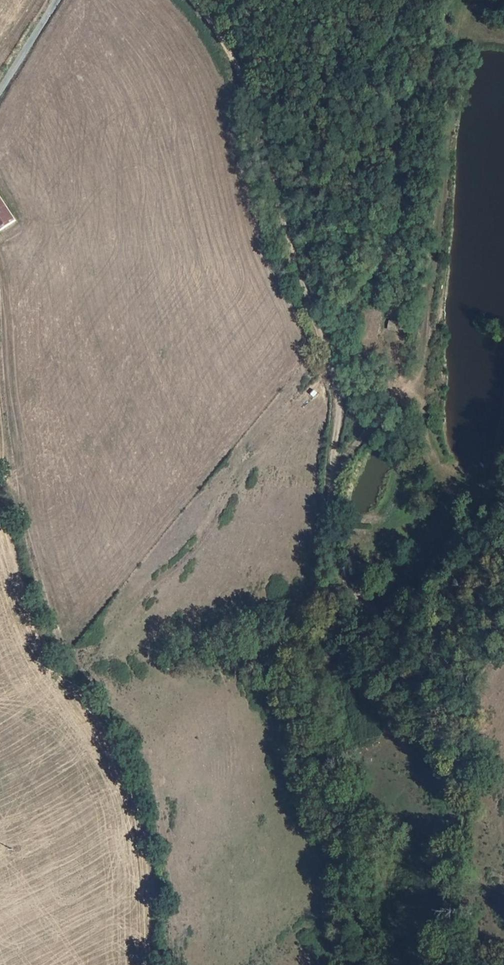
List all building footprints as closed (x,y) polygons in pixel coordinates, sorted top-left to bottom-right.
[(15,216),(0,196),(0,227),(15,216)]
